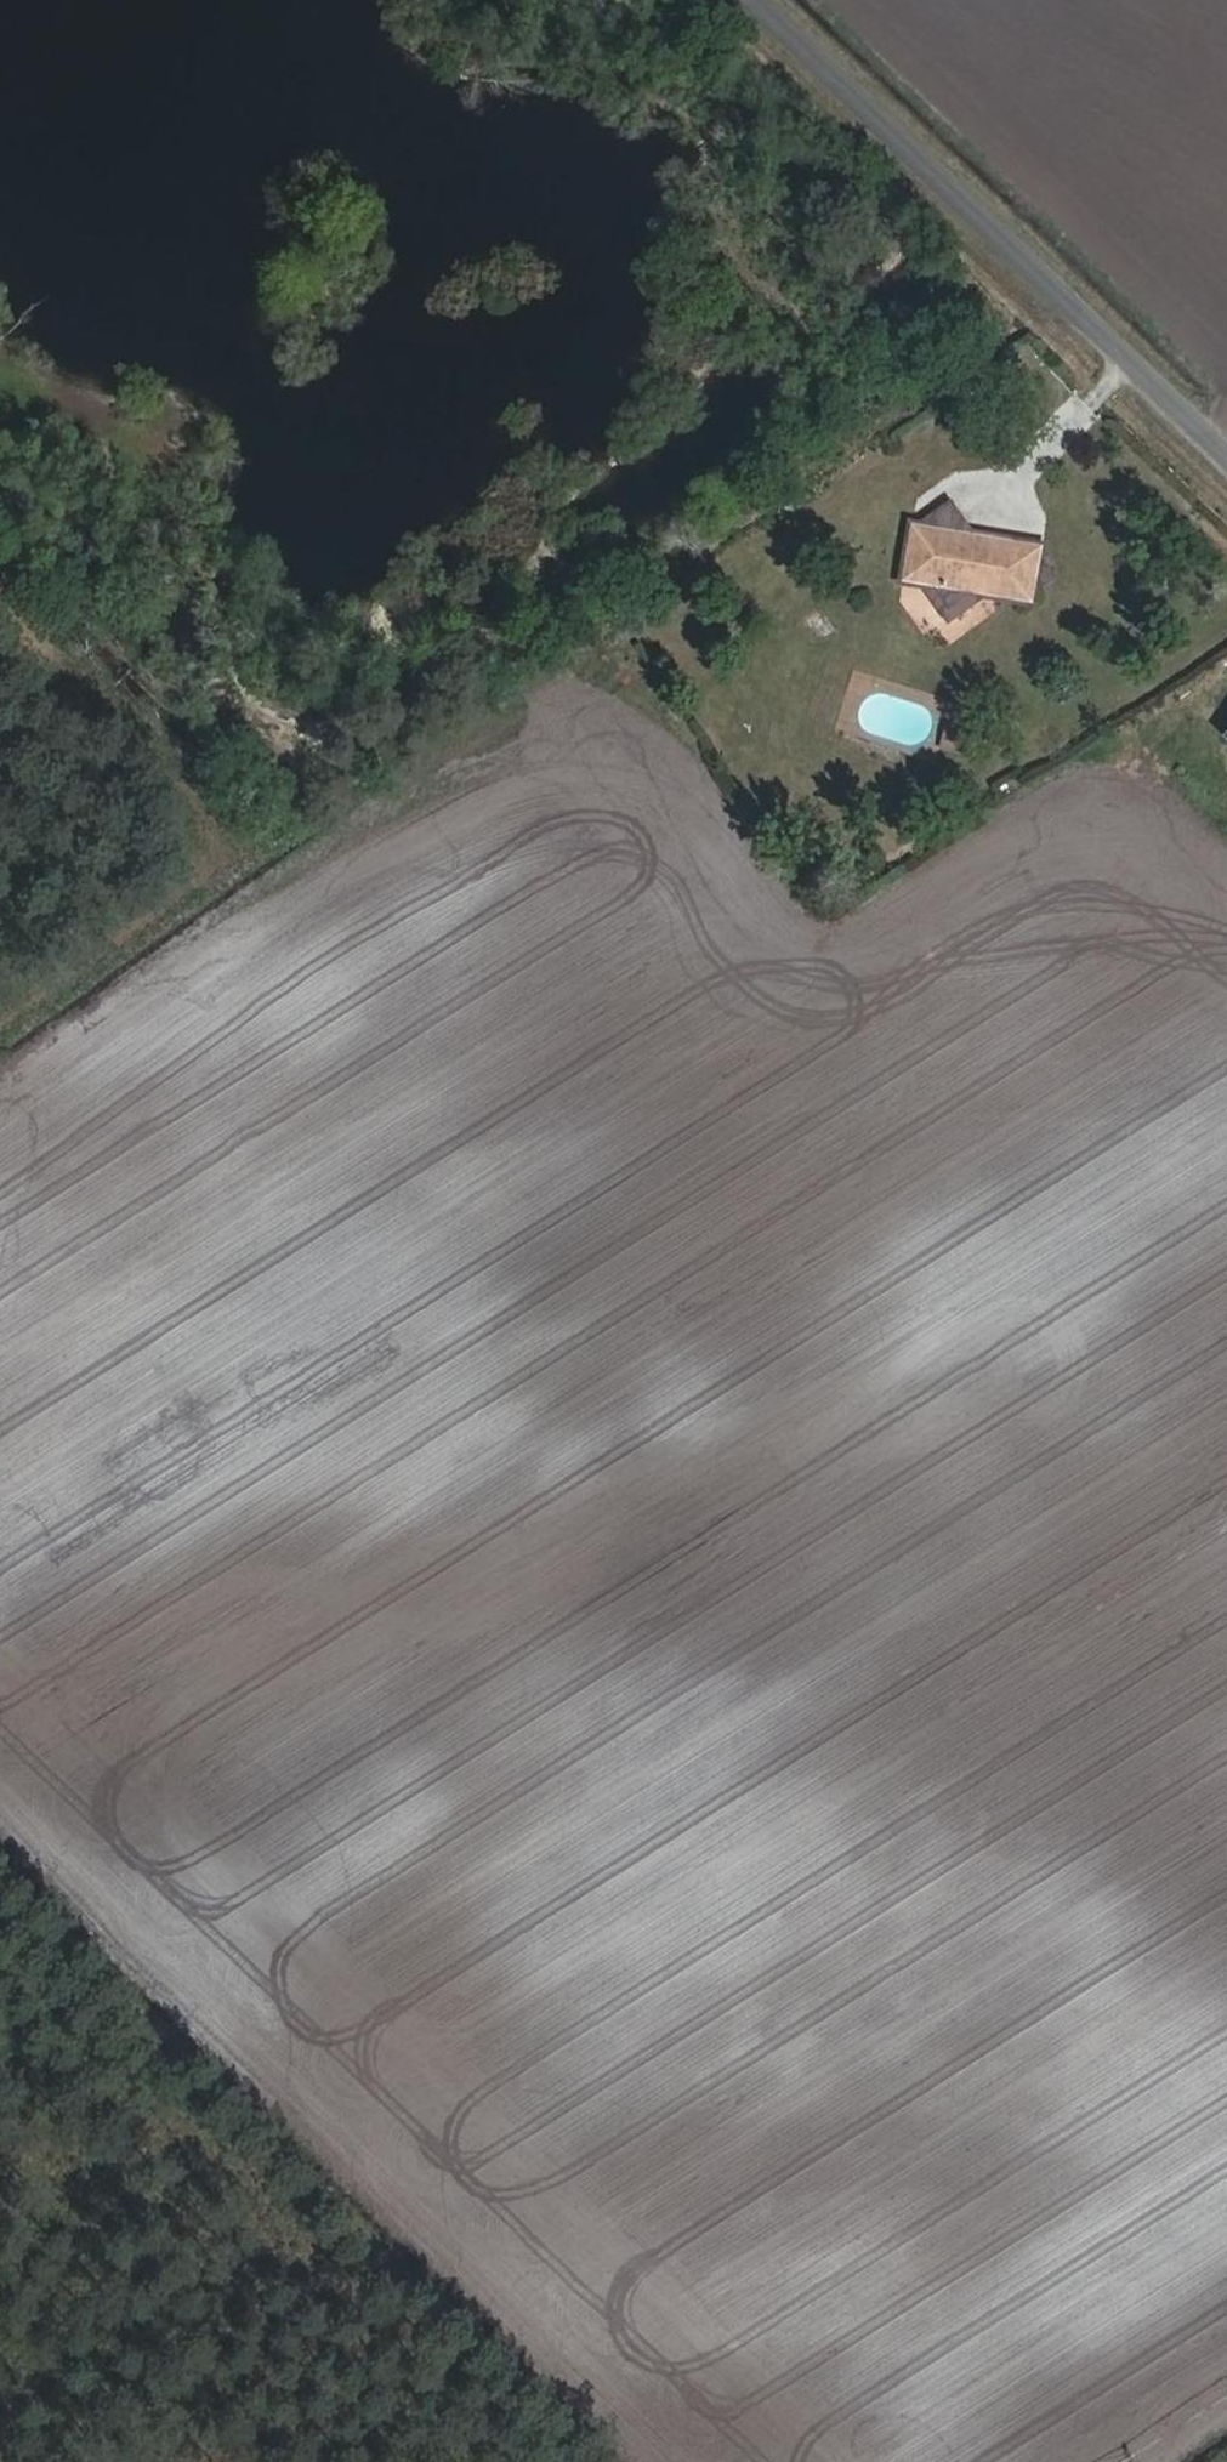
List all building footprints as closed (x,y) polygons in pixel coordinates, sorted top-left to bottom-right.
[(1028,520),(891,495),(880,560),(1019,581),(1028,520)] [(1215,712),(1226,725),(1226,700),(1215,712)]
